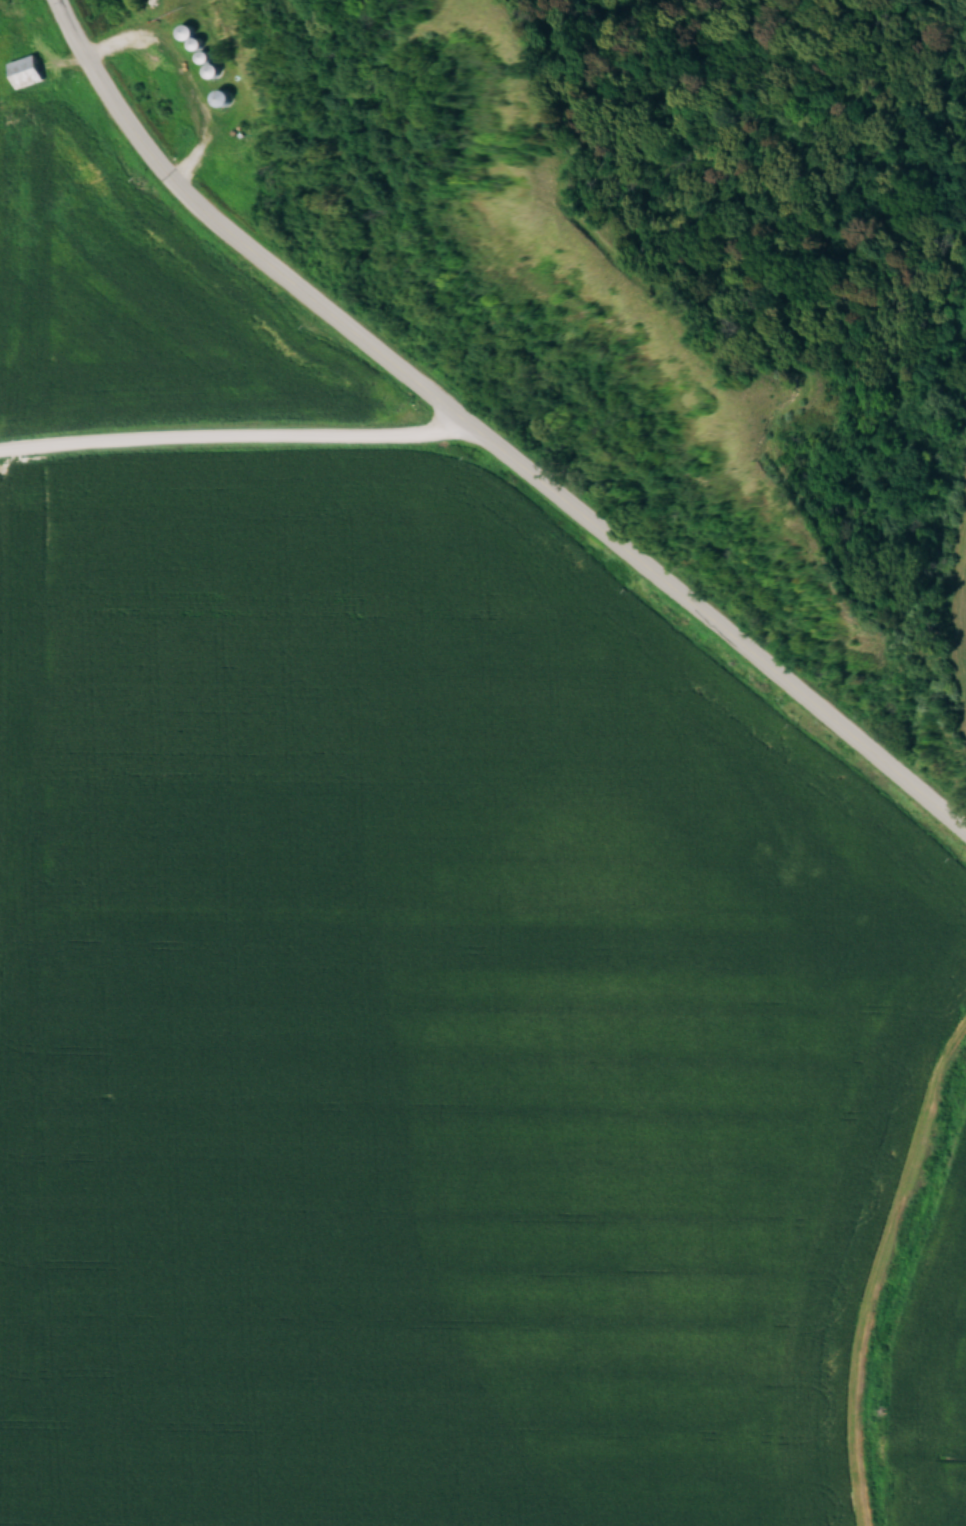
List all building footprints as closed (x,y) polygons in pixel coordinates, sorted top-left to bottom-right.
[(193,35),(190,24),(179,27),(183,39),(193,35)] [(9,62),(17,88),(44,79),(36,53),(9,62)] [(206,71),(213,77),(220,69),(213,63),(206,71)]
